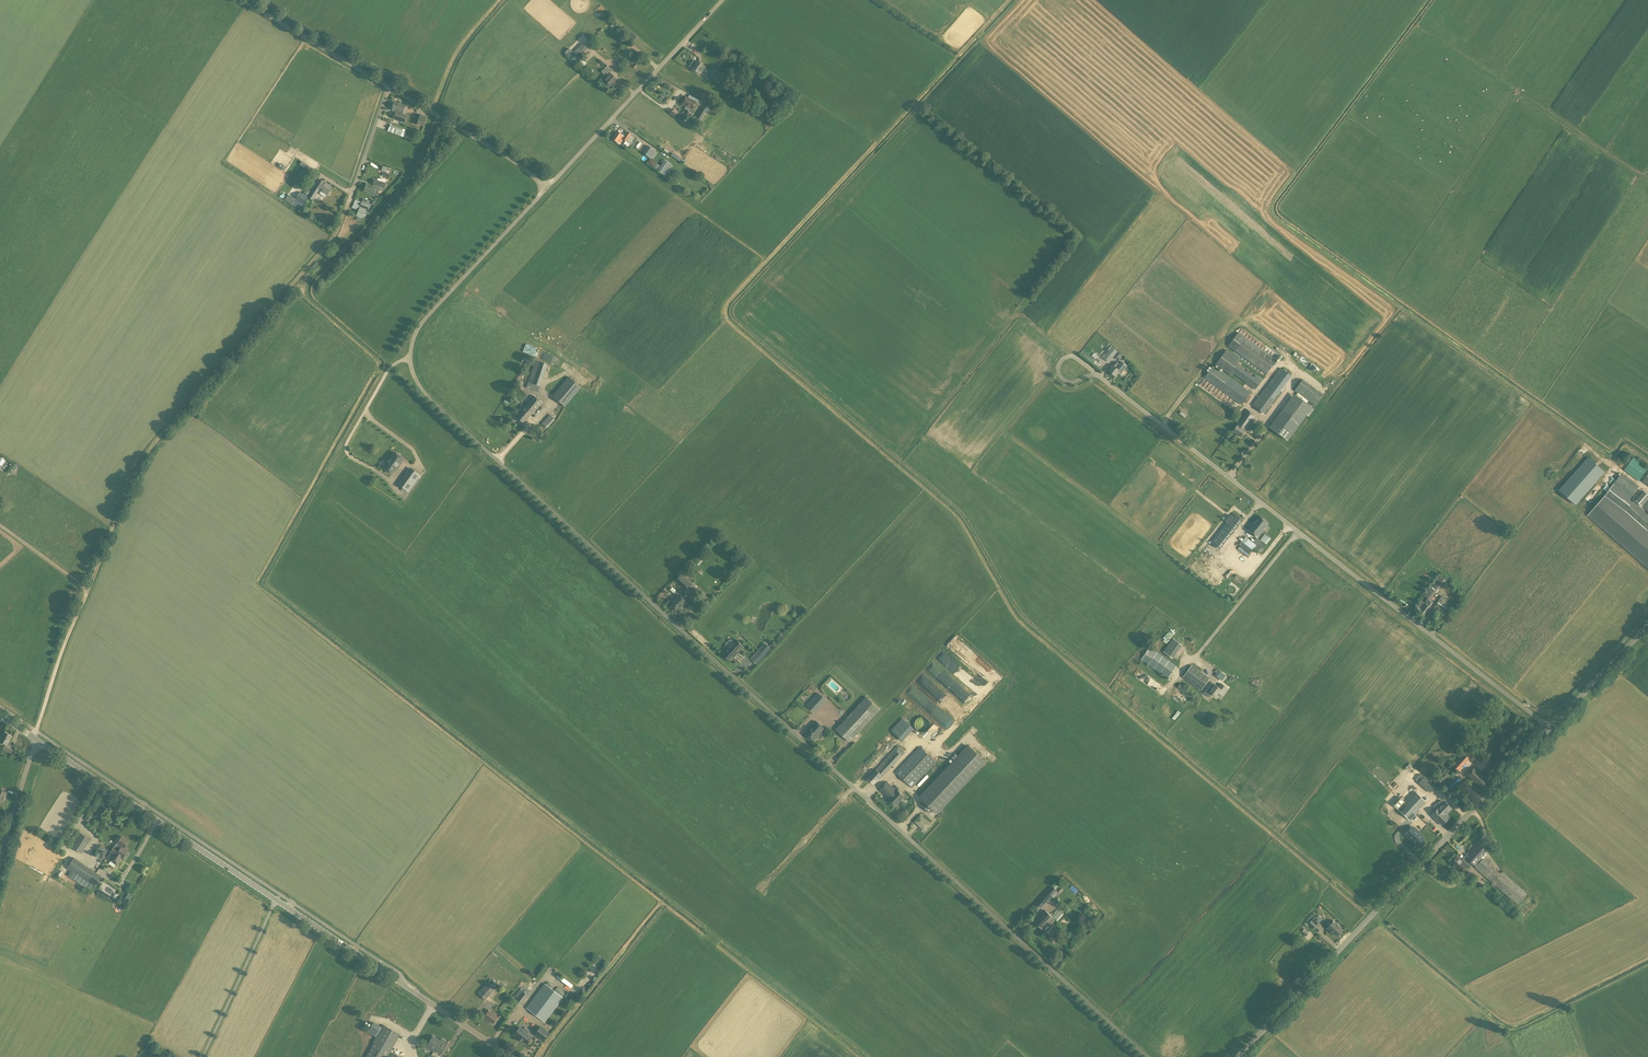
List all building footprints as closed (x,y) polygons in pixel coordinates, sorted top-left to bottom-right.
[(569,48),(565,52),(567,54),(566,55),(573,62),(577,58),(578,59),(580,57),(588,49),(582,43),(573,53),(569,48)] [(693,60),(689,67),(692,69),(700,74),(710,80),(715,72),(709,68),(709,70),(705,67),(702,65),(698,62),(696,61),(696,62),(693,60)] [(616,80),(609,74),(612,70),(607,66),(602,72),(606,75),(603,79),(606,82),(606,84),(609,87),(611,86),(616,80)] [(692,109),(695,102),(686,97),(682,104),(692,109)] [(709,114),(713,108),(715,104),(708,99),(706,103),(697,117),(700,120),(706,111),(709,114)] [(396,111),(393,119),(404,123),(407,115),(402,113),(404,106),(394,103),(392,110),(396,111)] [(673,108),(670,113),(675,117),(679,112),(673,108)] [(423,127),(427,117),(417,114),(413,123),(423,127)] [(388,131),(403,137),(406,129),(390,124),(388,131)] [(620,145),(623,140),(631,145),(634,142),(633,141),(635,138),(630,135),(630,134),(628,132),(624,137),(617,132),(615,135),(612,139),(620,145)] [(645,154),(652,158),(657,151),(650,146),(645,154)] [(673,153),(671,156),(680,161),(682,158),(673,153)] [(656,162),(650,158),(647,162),(653,166),(656,162)] [(374,185),(373,187),(366,184),(364,191),(373,195),(376,196),(379,189),(383,191),(387,179),(381,177),(380,181),(374,179),(372,184),(374,185)] [(308,197),(307,197),(308,197),(313,200),(314,199),(319,190),(321,191),(326,195),(327,195),(332,187),(322,180),(320,184),(317,188),(314,186),(311,192),(308,197)] [(299,192),(295,198),(294,200),(287,196),(284,199),(300,210),(308,197),(307,197),(308,197),(303,194),(300,192),(299,192)] [(357,215),(356,216),(362,218),(363,216),(365,217),(366,214),(364,213),(366,209),(369,210),(371,205),(362,202),(357,215)] [(1235,351),(1267,374),(1277,360),(1245,337),(1235,351)] [(1111,346),(1102,356),(1109,362),(1114,357),(1118,360),(1122,355),(1111,346)] [(1232,376),(1233,374),(1245,382),(1255,389),(1265,376),(1259,372),(1257,375),(1239,362),(1240,359),(1227,349),(1216,364),(1232,376)] [(548,364),(535,360),(526,388),(538,392),(540,386),(543,377),(548,364)] [(1115,361),(1108,370),(1115,376),(1118,372),(1120,374),(1127,366),(1121,361),(1119,364),(1117,362),(1115,361)] [(1281,367),(1270,381),(1252,405),(1264,413),(1281,390),(1290,378),(1292,376),(1281,367)] [(569,377),(553,396),(565,406),(581,388),(569,377)] [(1243,386),(1229,377),(1220,389),(1242,405),(1251,392),(1243,386)] [(1317,404),(1324,395),(1302,379),(1295,389),(1317,404)] [(541,404),(532,396),(524,406),(525,407),(516,416),(523,423),(532,413),(533,414),(541,404)] [(1236,423),(1237,425),(1233,431),(1241,437),(1252,422),(1256,416),(1246,409),(1240,418),(1236,423)] [(541,423),(547,428),(555,419),(550,414),(541,423)] [(1282,423),(1277,430),(1288,438),(1293,431),(1282,423)] [(387,462),(382,468),(391,474),(395,468),(396,468),(403,459),(393,452),(386,461),(387,462)] [(1588,457),(1559,490),(1576,505),(1596,482),(1605,472),(1588,457)] [(1639,481),(1640,479),(1647,468),(1634,457),(1624,470),(1639,481)] [(408,470),(398,485),(406,491),(417,476),(408,470)] [(1622,473),(1608,492),(1605,496),(1588,514),(1647,568),(1647,513),(1634,501),(1633,502),(1629,499),(1639,486),(1622,473)] [(1642,506),(1647,500),(1647,494),(1644,491),(1636,500),(1642,506)] [(1220,548),(1242,520),(1233,513),(1211,541),(1220,548)] [(1253,522),(1248,530),(1258,537),(1268,523),(1259,516),(1254,523),(1253,522)] [(1266,544),(1271,539),(1264,533),(1260,539),(1260,540),(1256,537),(1253,542),(1244,535),(1242,537),(1244,539),(1242,541),(1241,541),(1239,544),(1250,553),(1252,550),(1257,553),(1265,543),(1266,544)] [(684,590),(690,583),(680,574),(674,581),(684,590)] [(1430,600),(1446,580),(1439,575),(1423,595),(1428,599),(1430,600)] [(674,600),(670,605),(676,610),(679,613),(682,610),(680,607),(686,601),(678,594),(674,599),(674,600)] [(1439,601),(1434,607),(1437,610),(1436,611),(1442,616),(1443,614),(1444,615),(1447,611),(1446,610),(1452,603),(1442,595),(1438,600),(1439,601)] [(1431,608),(1429,606),(1432,602),(1427,599),(1425,603),(1421,600),(1417,605),(1414,609),(1423,616),(1426,613),(1426,614),(1431,608)] [(1173,638),(1163,652),(1173,658),(1182,644),(1173,638)] [(738,653),(744,646),(736,639),(723,654),(730,661),(734,657),(738,653)] [(1147,651),(1141,660),(1168,678),(1177,666),(1151,648),(1150,647),(1147,651)] [(759,649),(750,659),(757,665),(766,655),(759,649)] [(962,681),(965,683),(968,676),(961,669),(958,667),(954,663),(952,662),(945,655),(941,659),(935,656),(942,662),(941,662),(957,678),(962,681)] [(971,698),(930,665),(925,671),(966,703),(971,698)] [(1201,691),(1210,678),(1192,665),(1183,677),(1201,691)] [(801,676),(797,680),(804,686),(814,675),(808,669),(805,672),(802,670),(799,674),(801,676)] [(1214,675),(1219,679),(1224,673),(1219,670),(1218,670),(1216,669),(1214,671),(1216,673),(1214,675)] [(920,676),(916,681),(946,706),(950,701),(920,676)] [(790,689),(787,692),(794,698),(804,686),(797,680),(793,685),(791,683),(788,686),(790,689)] [(1219,687),(1215,684),(1211,681),(1203,692),(1211,698),(1213,694),(1216,696),(1218,693),(1222,695),(1227,688),(1221,683),(1219,687)] [(1197,703),(1201,698),(1190,689),(1186,685),(1185,687),(1180,683),(1177,687),(1194,701),(1193,702),(1196,704),(1197,703)] [(922,701),(924,702),(927,697),(909,687),(905,694),(921,703),(922,701)] [(826,699),(818,692),(807,705),(814,711),(826,699)] [(880,709),(866,696),(848,716),(836,729),(850,742),(880,709)] [(928,725),(928,724),(928,723),(928,721),(927,720),(926,719),(925,718),(924,718),(921,717),(920,717),(919,717),(917,718),(916,719),(915,720),(915,721),(914,723),(914,724),(914,726),(915,728),(916,729),(917,730),(918,731),(919,731),(921,731),(922,731),(924,731),(925,731),(926,730),(927,729),(928,727),(928,726),(928,725)] [(903,741),(914,728),(903,718),(891,730),(903,741)] [(814,741),(817,737),(819,739),(821,738),(823,736),(823,735),(821,733),(825,729),(816,721),(805,733),(814,741)] [(12,736),(4,732),(0,739),(0,741),(7,745),(12,736)] [(1456,769),(1458,771),(1469,758),(1474,763),(1484,751),(1477,745),(1474,748),(1462,738),(1456,744),(1464,751),(1452,765),(1451,767),(1454,770),(1456,769)] [(13,750),(3,745),(1,751),(11,756),(14,751),(12,750),(13,750)] [(874,785),(886,773),(905,752),(897,745),(867,778),(868,779),(870,781),(874,785)] [(912,788),(927,773),(936,762),(920,746),(895,772),(912,788)] [(932,809),(936,813),(944,805),(985,761),(969,746),(920,798),(924,801),(921,805),(929,813),(932,809)] [(1475,766),(1469,773),(1467,775),(1480,787),(1487,780),(1482,775),(1483,774),(1475,766)] [(1449,775),(1450,773),(1444,768),(1432,782),(1438,787),(1449,775)] [(1413,778),(1430,792),(1435,786),(1424,776),(1423,777),(1420,773),(1416,777),(1415,776),(1413,778)] [(889,799),(896,806),(904,796),(902,794),(897,790),(887,781),(879,790),(880,791),(889,799)] [(1448,787),(1453,791),(1457,786),(1453,782),(1448,787)] [(1415,791),(1404,802),(1417,813),(1420,810),(1419,809),(1418,808),(1425,801),(1415,791)] [(1399,796),(1392,803),(1398,809),(1408,819),(1410,820),(1417,813),(1404,802),(1399,796)] [(1444,801),(1443,802),(1441,799),(1437,803),(1440,806),(1431,815),(1442,825),(1449,818),(1445,814),(1451,808),(1444,801)] [(1420,822),(1419,822),(1424,828),(1427,825),(1419,814),(1416,816),(1420,822)] [(923,831),(930,824),(921,815),(914,822),(916,824),(919,827),(923,831)] [(1414,842),(1417,844),(1423,837),(1419,834),(1412,827),(1409,830),(1410,832),(1407,835),(1411,839),(1410,840),(1413,843),(1414,842)] [(90,839),(79,832),(70,846),(81,853),(90,839)] [(118,842),(117,843),(116,845),(115,844),(110,851),(114,853),(109,860),(117,865),(121,859),(122,859),(129,850),(125,847),(129,841),(122,836),(120,838),(118,837),(117,837),(115,840),(116,841),(118,842)] [(1460,873),(1467,865),(1470,867),(1473,864),(1475,866),(1475,867),(1517,905),(1527,894),(1502,871),(1500,873),(1494,868),(1484,858),(1488,853),(1477,842),(1462,860),(1457,855),(1450,863),(1455,868),(1454,868),(1460,873)] [(74,858),(67,868),(94,886),(101,876),(74,858)] [(1051,886),(1036,903),(1040,908),(1051,896),(1053,897),(1058,892),(1051,886)] [(1050,924),(1055,919),(1057,922),(1063,915),(1059,910),(1053,917),(1045,911),(1035,922),(1042,929),(1048,922),(1050,924)] [(1308,924),(1313,929),(1320,921),(1315,916),(1308,924)] [(1328,927),(1327,928),(1333,934),(1334,933),(1337,936),(1343,930),(1341,928),(1341,927),(1340,927),(1341,926),(1335,920),(1328,927)] [(486,999),(496,988),(488,981),(477,993),(486,999)] [(564,998),(545,983),(526,1008),(545,1022),(564,998)] [(528,996),(527,996),(531,991),(527,987),(523,992),(520,990),(515,996),(523,1002),(528,996)] [(489,1010),(484,1017),(493,1024),(498,1017),(489,1010)] [(374,1042),(389,1051),(399,1034),(384,1025),(374,1042)] [(540,1026),(534,1034),(542,1040),(548,1032),(540,1026)] [(532,1037),(528,1033),(529,1031),(525,1027),(523,1030),(519,1027),(514,1035),(519,1038),(518,1039),(521,1041),(521,1040),(526,1044),(532,1037)] [(448,1043),(441,1038),(440,1041),(433,1036),(426,1046),(434,1052),(435,1050),(440,1054),(448,1043)]
